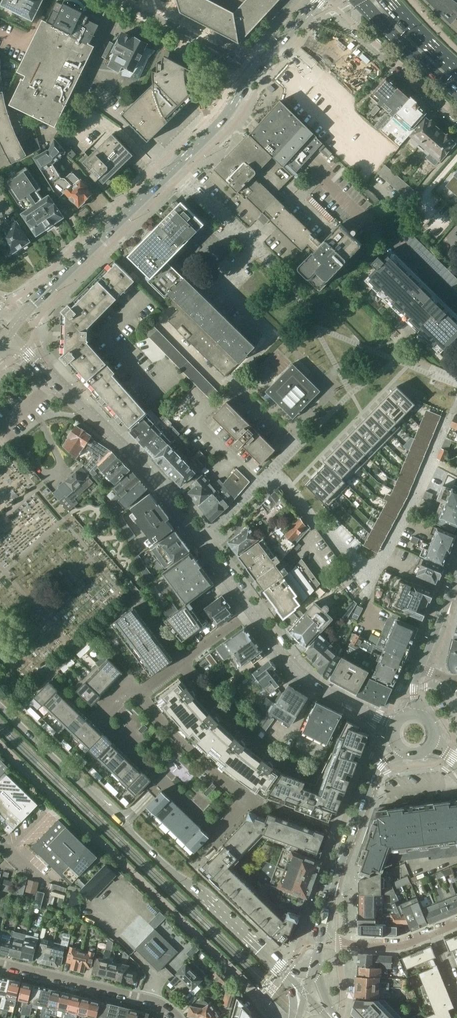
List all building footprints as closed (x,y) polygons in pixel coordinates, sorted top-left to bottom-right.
[(1,6),(33,22),(44,0),(3,0),(1,6)] [(179,7),(180,12),(181,13),(182,13),(190,17),(191,18),(204,25),(205,25),(218,32),(231,39),(232,40),(240,44),(248,34),(249,34),(259,23),(259,22),(269,12),(270,11),(280,0),(177,0),(179,7)] [(456,35),(456,4),(452,0),(421,0),(456,35)] [(57,1),(47,22),(43,19),(18,72),(26,76),(24,79),(22,79),(10,105),(56,127),(95,46),(90,44),(96,32),(97,33),(101,26),(99,25),(100,24),(88,19),(90,16),(57,1)] [(145,46),(146,44),(136,39),(136,40),(123,34),(117,46),(110,42),(103,57),(113,61),(111,65),(124,72),(124,76),(139,79),(148,61),(146,60),(154,50),(145,46)] [(130,107),(122,114),(149,141),(180,111),(183,108),(181,106),(187,99),(191,96),(190,94),(189,92),(189,91),(188,89),(188,87),(187,85),(187,84),(186,79),(186,75),(186,72),(186,68),(186,67),(164,55),(163,58),(163,61),(163,64),(159,63),(159,62),(158,62),(158,65),(158,71),(154,70),(154,80),(154,83),(130,107)] [(371,95),(382,106),(398,87),(394,84),(395,83),(395,80),(392,78),(389,77),(388,79),(387,77),(371,95)] [(400,89),(398,87),(382,106),(390,112),(389,114),(384,114),(375,125),(381,130),(391,119),(396,112),(410,97),(406,94),(406,93),(406,90),(404,88),(401,88),(400,89)] [(412,95),(410,97),(396,112),(391,119),(381,130),(397,145),(426,112),(425,111),(426,110),(426,107),(423,105),(421,105),(420,106),(417,103),(419,101),(412,95)] [(321,151),(325,146),(317,137),(281,100),(250,134),(249,135),(293,176),(318,149),(321,151)] [(0,105),(0,117),(9,114),(6,103),(0,105)] [(370,113),(374,116),(380,109),(377,106),(370,113)] [(0,117),(0,129),(13,124),(9,114),(0,117)] [(421,144),(435,126),(435,123),(432,120),(429,121),(425,117),(421,123),(420,122),(413,131),(410,134),(421,144)] [(0,129),(0,140),(1,142),(17,135),(13,124),(0,129)] [(431,152),(445,135),(435,126),(421,144),(418,146),(428,155),(431,152)] [(104,184),(125,163),(134,155),(113,134),(84,162),(94,172),(91,175),(97,181),(99,178),(104,184)] [(293,176),(249,135),(248,134),(214,169),(238,193),(241,189),(248,196),(246,197),(301,251),(294,258),(301,264),(299,266),(300,266),(299,267),(300,268),(299,269),(319,287),(320,288),(321,287),(362,245),(362,244),(342,224),(341,224),(340,224),(326,239),(323,243),(274,196),(293,176)] [(22,145),(17,135),(1,142),(6,153),(22,145)] [(446,135),(445,135),(431,152),(440,161),(455,144),(451,140),(452,138),(448,135),(446,135)] [(28,143),(35,156),(42,152),(38,138),(28,143)] [(64,149),(55,138),(49,151),(48,150),(33,157),(44,175),(48,180),(54,190),(61,198),(66,193),(80,207),(93,194),(88,188),(89,187),(82,179),(81,180),(72,172),(65,178),(62,178),(53,164),(66,153),(67,152),(64,149)] [(395,143),(391,148),(395,152),(399,147),(395,143)] [(27,155),(22,145),(6,153),(12,164),(27,155)] [(64,149),(67,152),(66,153),(72,159),(77,154),(70,147),(64,149)] [(378,174),(387,182),(395,173),(385,165),(378,174)] [(49,194),(43,198),(38,191),(42,189),(26,167),(4,182),(19,205),(22,202),(27,209),(21,213),(37,236),(65,217),(49,194)] [(446,186),(456,195),(456,172),(454,175),(455,176),(446,186)] [(405,182),(395,173),(387,182),(397,190),(405,182)] [(415,191),(405,182),(397,190),(408,199),(415,191)] [(205,224),(182,201),(175,208),(128,256),(150,278),(148,281),(165,298),(184,277),(171,266),(189,248),(185,244),(204,224),(205,224)] [(0,234),(0,237),(6,245),(3,247),(2,249),(5,254),(9,254),(11,253),(12,253),(21,247),(24,248),(29,245),(28,245),(28,242),(30,241),(17,222),(15,219),(8,224),(0,229),(0,232),(1,233),(0,234)] [(364,280),(440,355),(456,337),(456,318),(391,253),(383,261),(379,256),(371,264),(376,268),(364,280)] [(111,265),(110,263),(70,304),(69,304),(61,311),(66,316),(66,319),(62,319),(61,349),(65,349),(65,352),(60,357),(67,365),(68,364),(94,393),(114,375),(87,344),(90,341),(89,329),(86,325),(133,278),(115,260),(111,265)] [(184,277),(165,298),(178,311),(168,321),(177,330),(181,325),(190,335),(186,339),(225,376),(224,376),(225,377),(235,367),(260,341),(246,327),(241,332),(185,277),(184,278),(184,277)] [(149,337),(157,329),(152,325),(144,333),(149,337)] [(181,325),(177,330),(186,339),(190,335),(181,325)] [(153,342),(161,334),(157,329),(149,337),(153,342)] [(158,346),(166,338),(161,334),(153,342),(158,346)] [(162,351),(170,343),(166,338),(158,346),(162,351)] [(167,356),(175,348),(170,343),(162,351),(167,356)] [(171,360),(180,352),(175,348),(167,356),(171,360)] [(176,365),(184,357),(180,352),(171,360),(176,365)] [(181,369),(189,361),(184,357),(176,365),(181,369)] [(185,374),(193,366),(189,361),(181,369),(185,374)] [(266,391),(281,406),(294,419),(321,391),(293,363),(266,391)] [(190,379),(198,371),(193,366),(185,374),(187,376),(190,379)] [(194,383),(202,375),(198,371),(190,379),(194,383)] [(123,420),(131,428),(147,413),(114,375),(94,393),(99,399),(99,400),(103,404),(104,404),(116,418),(116,419),(120,423),(123,420)] [(202,375),(194,383),(196,385),(199,388),(207,380),(202,375)] [(187,376),(183,381),(192,389),(196,385),(194,383),(190,379),(187,376)] [(199,388),(201,390),(204,392),(211,385),(207,380),(199,388)] [(211,385),(204,392),(208,397),(216,389),(211,385)] [(394,389),(389,395),(407,413),(415,404),(397,386),(394,389)] [(216,389),(208,397),(213,402),(221,394),(216,389)] [(397,423),(407,413),(389,395),(378,405),(397,423)] [(261,464),(268,458),(276,449),(228,401),(213,416),(237,440),(234,443),(239,449),(243,445),(261,464)] [(397,423),(378,405),(371,413),(393,435),(401,427),(397,423)] [(147,413),(131,428),(129,430),(138,439),(159,418),(151,410),(147,413)] [(160,419),(159,418),(138,439),(146,448),(172,423),(168,418),(173,414),(169,410),(160,419)] [(393,435),(371,413),(363,421),(385,443),(393,435)] [(437,428),(439,422),(424,416),(422,422),(437,428)] [(363,421),(355,429),(378,451),(385,443),(363,421)] [(437,428),(422,422),(419,427),(434,433),(437,428)] [(172,423),(146,448),(155,457),(180,433),(171,424),(172,423)] [(91,435),(77,425),(64,445),(77,457),(80,453),(81,454),(83,451),(82,450),(84,446),(92,452),(90,454),(94,457),(86,466),(91,471),(97,464),(100,461),(110,451),(90,437),(91,435)] [(451,426),(446,438),(452,440),(456,442),(456,429),(451,426)] [(370,459),(378,451),(355,429),(348,437),(370,459)] [(155,457),(164,467),(186,446),(177,437),(180,434),(180,433),(155,457)] [(429,445),(432,439),(417,433),(415,439),(429,445)] [(370,459),(348,437),(340,444),(362,466),(370,459)] [(446,438),(441,448),(448,451),(452,440),(446,438)] [(332,452),(354,474),(362,466),(340,444),(332,452)] [(425,456),(427,451),(412,444),(410,450),(425,456)] [(173,476),(194,455),(186,446),(164,467),(163,467),(172,476),(173,476)] [(437,458),(441,460),(444,461),(448,451),(441,448),(437,458)] [(332,452),(324,461),(328,465),(346,483),(354,474),(332,452)] [(95,471),(99,467),(107,475),(122,461),(113,453),(99,466),(97,464),(91,471),(90,472),(94,476),(97,473),(95,471)] [(204,465),(194,455),(173,476),(182,486),(204,465)] [(405,461),(420,468),(422,462),(407,456),(405,461)] [(131,471),(122,461),(107,475),(117,485),(131,471)] [(346,483),(328,465),(326,468),(324,465),(320,470),(322,472),(342,493),(349,486),(346,483)] [(400,473),(415,479),(418,473),(403,467),(400,473)] [(59,488),(54,493),(53,493),(69,511),(79,503),(75,499),(94,482),(89,477),(81,468),(58,487),(59,488)] [(217,492),(216,491),(199,506),(212,521),(228,506),(229,506),(250,482),(237,468),(223,483),(218,489),(219,491),(217,492)] [(140,481),(132,472),(114,489),(119,494),(108,504),(111,508),(115,504),(115,505),(119,501),(140,481)] [(342,493),(322,472),(320,474),(318,472),(313,477),(315,479),(335,499),(342,493)] [(188,493),(199,506),(216,491),(202,475),(191,484),(194,488),(188,493)] [(214,485),(218,489),(223,483),(219,479),(214,485)] [(335,499),(315,479),(313,481),(311,479),(306,484),(328,507),(335,499)] [(396,484),(410,491),(413,485),(398,479),(396,484)] [(148,489),(140,481),(119,501),(126,509),(148,489)] [(442,502),(456,508),(456,486),(454,485),(453,489),(443,485),(437,500),(442,502)] [(291,505),(278,488),(244,522),(247,526),(241,530),(242,532),(228,542),(238,555),(259,539),(265,534),(285,512),(291,505)] [(391,495),(405,503),(408,497),(393,490),(391,495)] [(151,546),(174,529),(165,517),(162,519),(159,514),(161,512),(158,504),(159,504),(158,503),(150,493),(131,508),(138,517),(136,519),(154,542),(150,545),(151,546)] [(432,497),(424,494),(422,498),(431,502),(433,498),(432,497)] [(399,514),(402,508),(388,501),(385,506),(399,514)] [(442,502),(435,517),(439,518),(436,524),(454,532),(456,526),(456,508),(442,502)] [(259,539),(238,555),(239,555),(240,556),(239,556),(247,567),(272,549),(281,540),(284,535),(300,518),(301,517),(291,505),(285,512),(265,534),(259,539)] [(393,525),(396,519),(382,512),(379,517),(393,525)] [(128,541),(136,536),(122,516),(118,519),(128,541)] [(279,561),(283,558),(284,557),(298,542),(309,530),(311,528),(302,516),(301,517),(300,518),(284,535),(281,540),(272,549),(247,567),(256,579),(279,561)] [(373,528),(387,536),(390,530),(376,523),(373,528)] [(430,543),(429,544),(440,549),(439,550),(448,554),(449,552),(450,552),(456,536),(433,526),(430,534),(434,536),(431,543),(430,543)] [(176,531),(158,545),(152,549),(159,559),(183,541),(176,531)] [(367,539),(381,547),(384,541),(370,534),(367,539)] [(419,539),(413,536),(410,542),(417,545),(419,539)] [(165,568),(171,564),(190,550),(183,541),(159,559),(165,568)] [(440,549),(429,544),(423,542),(421,547),(423,548),(420,555),(443,565),(448,554),(439,550),(440,549)] [(174,589),(202,568),(191,552),(162,573),(174,589)] [(139,554),(135,557),(138,565),(139,566),(143,562),(143,561),(144,561),(139,554)] [(425,559),(420,557),(417,565),(416,564),(413,572),(436,582),(438,577),(439,577),(444,567),(425,558),(425,559)] [(289,565),(283,558),(279,561),(256,579),(264,590),(283,576),(289,572),(285,568),(289,565)] [(289,573),(284,577),(289,584),(297,594),(299,596),(303,602),(320,583),(302,559),(293,569),(292,571),(289,573)] [(143,562),(139,566),(142,572),(147,568),(143,562)] [(147,568),(142,572),(145,578),(151,573),(147,568)] [(174,589),(175,590),(186,605),(214,584),(202,568),(174,589)] [(152,573),(151,573),(145,578),(148,584),(156,578),(152,573)] [(284,617),(285,616),(293,611),(296,608),(295,607),(303,602),(299,596),(297,594),(289,584),(284,577),(283,576),(264,590),(278,608),(277,608),(284,617)] [(399,617),(401,613),(406,615),(407,612),(422,619),(434,592),(413,583),(406,580),(396,576),(383,607),(394,613),(399,616),(399,617)] [(212,619),(230,606),(222,595),(199,611),(205,619),(210,615),(212,619)] [(353,599),(339,614),(346,620),(357,603),(353,599)] [(172,601),(159,609),(164,619),(178,610),(172,601)] [(300,640),(306,646),(321,631),(322,632),(334,618),(327,612),(330,609),(329,606),(327,604),(325,605),(322,608),(315,601),(299,619),(293,611),(285,616),(293,626),(289,630),(295,636),(293,639),(297,643),(300,640)] [(180,610),(167,619),(186,639),(202,626),(187,605),(184,607),(180,610)] [(205,624),(206,625),(202,628),(206,635),(235,613),(230,606),(212,619),(205,624)] [(111,624),(118,633),(141,616),(134,607),(111,624)] [(385,634),(411,646),(419,628),(398,619),(399,617),(399,616),(394,613),(392,616),(388,618),(382,632),(382,633),(385,634)] [(147,625),(141,616),(118,633),(125,642),(147,625)] [(154,633),(147,625),(125,642),(131,650),(154,633)] [(220,646),(229,657),(254,638),(245,626),(220,646)] [(160,642),(154,633),(131,650),(137,659),(160,642)] [(353,639),(349,646),(374,660),(399,671),(405,658),(377,646),(368,641),(356,633),(353,639)] [(371,633),(368,641),(377,646),(405,658),(411,646),(385,634),(382,633),(380,637),(371,633)] [(311,657),(315,661),(328,646),(323,641),(325,638),(321,634),(306,650),(311,654),(311,657)] [(184,641),(190,647),(196,642),(191,635),(184,641)] [(263,651),(254,638),(229,657),(238,668),(250,659),(254,663),(265,655),(262,651),(263,651)] [(167,651),(160,642),(137,659),(144,668),(167,651)] [(339,656),(328,646),(315,661),(315,664),(320,668),(319,669),(328,678),(328,677),(339,656)] [(400,671),(399,671),(374,660),(349,646),(342,658),(343,659),(353,665),(368,673),(363,682),(357,695),(380,706),(381,704),(385,705),(385,704),(386,704),(393,692),(391,691),(400,676),(398,675),(400,671)] [(167,651),(144,668),(151,677),(173,660),(167,651)] [(451,651),(449,659),(450,668),(453,671),(456,671),(456,653),(451,651)] [(351,692),(357,695),(363,682),(368,673),(353,665),(343,659),(342,658),(341,660),(338,668),(331,680),(341,686),(351,692)] [(100,667),(115,681),(122,674),(107,659),(100,667)] [(218,664),(215,659),(210,663),(213,667),(218,664)] [(270,660),(269,661),(253,673),(265,688),(267,686),(272,692),(284,682),(275,670),(276,668),(270,660)] [(115,681),(100,667),(97,665),(90,672),(107,689),(115,681)] [(83,680),(100,697),(107,689),(90,672),(83,680)] [(187,687),(186,686),(180,677),(156,695),(160,701),(171,715),(180,725),(202,705),(196,698),(195,697),(197,695),(191,683),(191,684),(192,685),(187,687)] [(100,697),(83,680),(82,679),(74,687),(82,694),(87,699),(93,704),(100,697)] [(50,682),(35,697),(43,704),(58,689),(50,682)] [(255,733),(257,734),(261,729),(266,733),(276,720),(271,717),(273,714),(290,725),(308,698),(294,689),(295,688),(289,685),(284,693),(284,692),(277,703),(276,702),(255,733)] [(58,689),(43,704),(51,712),(65,697),(58,689)] [(73,704),(65,697),(51,712),(59,719),(73,704)] [(303,732),(316,738),(330,708),(317,701),(316,702),(317,703),(303,732)] [(73,704),(59,719),(66,727),(81,712),(73,704)] [(227,730),(220,723),(219,722),(221,720),(214,710),(215,711),(210,713),(209,712),(202,705),(180,725),(184,729),(194,739),(197,742),(207,752),(227,730)] [(33,715),(36,712),(31,707),(28,710),(33,715)] [(343,714),(330,708),(316,738),(328,744),(341,716),(341,717),(343,714)] [(252,719),(260,725),(266,715),(259,710),(252,719)] [(36,712),(33,715),(38,720),(41,717),(36,712)] [(81,712),(66,727),(74,734),(89,719),(81,712)] [(89,719),(74,734),(73,736),(80,744),(82,742),(96,727),(89,719)] [(333,811),(337,813),(342,798),(344,793),(345,794),(350,779),(352,774),(353,774),(358,760),(360,755),(361,755),(367,741),(366,741),(368,734),(359,731),(360,727),(348,721),(335,745),(333,752),(332,752),(316,785),(305,781),(295,808),(330,821),(333,811)] [(48,730),(51,727),(46,722),(43,725),(48,730)] [(148,727),(144,724),(139,730),(142,733),(148,727)] [(51,727),(48,730),(53,735),(57,732),(51,727)] [(96,727),(82,742),(90,749),(104,734),(96,727)] [(236,738),(235,736),(227,730),(207,752),(225,768),(235,776),(254,752),(246,747),(245,746),(247,744),(240,733),(240,735),(236,738)] [(112,742),(104,734),(90,749),(88,751),(96,759),(98,757),(112,742)] [(67,742),(64,745),(69,750),(72,747),(67,742)] [(112,742),(98,757),(105,764),(120,749),(112,742)] [(127,757),(120,749),(105,764),(113,772),(127,757)] [(79,760),(82,757),(77,752),(74,755),(79,760)] [(283,773),(274,767),(273,767),(275,764),(266,755),(267,756),(263,760),(262,758),(254,752),(235,776),(236,777),(240,779),(256,791),(267,798),(283,773)] [(88,762),(82,757),(79,760),(85,765),(88,762)] [(127,757),(113,772),(121,779),(135,764),(127,757)] [(9,768),(0,759),(0,777),(9,768)] [(135,764),(121,779),(119,781),(127,789),(129,787),(143,772),(135,764)] [(95,775),(98,772),(93,767),(90,770),(95,775)] [(103,777),(98,772),(95,775),(100,780),(103,777)] [(143,772),(129,787),(137,795),(151,780),(143,772)] [(305,781),(304,781),(283,773),(267,798),(295,808),(305,781)] [(3,821),(1,823),(1,824),(1,825),(1,826),(2,826),(9,834),(14,829),(24,819),(23,818),(26,815),(27,816),(39,804),(8,774),(0,782),(0,818),(3,821)] [(110,790),(113,787),(108,782),(105,785),(110,790)] [(212,784),(204,793),(207,796),(216,787),(212,784)] [(119,792),(113,787),(110,790),(116,795),(119,792)] [(143,811),(151,819),(170,799),(162,791),(143,811)] [(126,806),(129,802),(124,797),(121,800),(126,806)] [(170,799),(151,819),(159,826),(178,806),(170,799)] [(359,873),(360,874),(360,875),(361,875),(362,876),(363,876),(364,875),(365,875),(365,874),(367,870),(371,872),(373,867),(381,870),(383,866),(385,867),(387,862),(432,856),(433,859),(456,856),(456,855),(456,800),(377,810),(378,815),(377,818),(375,818),(360,862),(361,863),(362,863),(359,872),(359,873)] [(159,826),(167,834),(186,813),(178,806),(159,826)] [(285,940),(285,941),(290,942),(300,916),(299,915),(306,897),(264,881),(255,891),(229,866),(230,864),(231,864),(261,832),(287,842),(285,848),(319,861),(325,845),(321,843),(325,834),(315,830),(315,831),(277,817),(277,816),(269,813),(267,819),(256,815),(256,814),(250,812),(249,813),(247,818),(248,818),(217,850),(208,858),(207,860),(207,861),(198,869),(239,909),(242,906),(251,914),(250,915),(271,935),(272,934),(281,944),(285,940)] [(167,834),(174,841),(194,821),(186,813),(167,834)] [(74,881),(98,857),(67,827),(66,827),(59,819),(58,820),(35,845),(42,852),(40,854),(64,877),(67,873),(74,880),(74,881)] [(174,841),(182,849),(201,828),(194,821),(174,841)] [(182,849),(190,856),(210,836),(201,828),(182,849)] [(319,861),(285,848),(284,848),(277,866),(265,861),(259,879),(264,881),(306,897),(308,897),(321,861),(319,861)] [(105,864),(103,867),(84,886),(83,886),(82,891),(91,900),(116,875),(106,864),(105,864)] [(359,894),(359,896),(375,895),(383,895),(383,894),(391,894),(397,894),(394,889),(391,883),(386,870),(367,876),(359,880),(359,886),(359,891),(360,891),(360,894),(359,894)] [(12,890),(14,882),(5,879),(2,887),(12,890)] [(29,879),(26,892),(36,895),(40,882),(29,879)] [(23,897),(26,885),(20,883),(17,895),(23,897)] [(448,885),(451,892),(451,891),(456,906),(456,894),(452,883),(448,885)] [(61,886),(59,885),(56,884),(54,884),(52,891),(49,903),(53,904),(55,896),(60,897),(58,906),(63,908),(66,895),(63,894),(65,887),(61,886)] [(441,888),(452,915),(456,913),(456,906),(451,891),(451,892),(447,893),(445,887),(445,886),(441,888)] [(440,895),(436,896),(438,901),(445,918),(452,915),(441,888),(438,889),(438,890),(440,895)] [(38,891),(34,906),(41,908),(45,893),(38,891)] [(72,891),(69,906),(78,907),(81,893),(72,891)] [(430,892),(427,894),(428,896),(437,921),(445,918),(438,901),(434,903),(430,892)] [(389,909),(389,915),(392,915),(392,923),(408,923),(405,915),(401,904),(399,900),(397,894),(391,894),(391,895),(391,904),(392,904),(392,905),(394,909),(389,909)] [(359,914),(359,915),(389,915),(389,909),(383,909),(383,905),(383,904),(383,895),(375,895),(359,896),(359,914)] [(427,905),(423,907),(430,923),(437,921),(428,896),(424,898),(427,905)] [(417,897),(409,900),(420,928),(425,925),(428,924),(427,922),(417,897)] [(409,900),(401,904),(405,915),(408,923),(411,929),(412,931),(415,930),(420,928),(409,900)] [(150,902),(147,906),(156,914),(159,911),(150,902)] [(359,915),(359,924),(382,924),(386,924),(392,925),(392,923),(392,915),(389,915),(359,915)] [(359,934),(386,935),(386,924),(382,924),(359,924),(359,934)] [(386,924),(386,935),(397,936),(398,925),(392,925),(386,924)] [(136,949),(159,971),(178,952),(155,929),(136,949)] [(3,931),(1,937),(0,939),(0,952),(9,954),(14,931),(15,932),(15,931),(10,930),(9,932),(3,930),(3,931)] [(21,957),(26,934),(15,932),(14,931),(9,954),(21,957)] [(26,934),(21,957),(33,960),(38,937),(39,933),(35,932),(34,936),(26,934)] [(66,943),(69,943),(71,936),(71,934),(64,932),(61,943),(54,942),(49,964),(59,966),(59,964),(61,964),(66,943)] [(456,948),(456,935),(445,940),(450,951),(453,950),(456,948)] [(39,961),(49,964),(54,942),(42,939),(41,945),(37,959),(39,959),(39,961)] [(194,945),(190,949),(194,954),(198,949),(194,945)] [(427,960),(433,958),(436,957),(431,945),(414,952),(415,955),(412,956),(411,953),(402,957),(406,969),(427,960)] [(71,947),(67,962),(72,963),(71,968),(72,968),(73,970),(75,970),(77,969),(78,970),(82,951),(75,950),(75,948),(71,947)] [(82,951),(78,970),(79,970),(79,971),(82,972),(83,971),(84,971),(85,966),(91,968),(95,948),(90,947),(89,953),(82,951)] [(97,958),(94,973),(95,973),(96,974),(99,975),(101,974),(106,976),(111,952),(112,950),(106,949),(104,957),(100,956),(99,958),(97,958)] [(117,978),(117,980),(127,982),(128,981),(134,983),(137,972),(129,970),(130,965),(128,964),(130,955),(125,951),(124,950),(121,963),(117,978)] [(111,952),(106,976),(110,977),(111,978),(114,979),(116,978),(117,978),(121,963),(113,961),(115,953),(111,952)] [(358,966),(388,968),(392,968),(392,956),(359,953),(358,966)] [(433,958),(427,960),(431,968),(436,965),(433,958)] [(194,972),(186,965),(178,974),(170,982),(174,986),(182,978),(193,988),(206,974),(205,974),(206,974),(199,967),(199,968),(198,968),(194,972)] [(445,985),(436,965),(431,968),(419,973),(427,993),(445,985)] [(387,973),(388,968),(358,966),(358,976),(382,977),(382,972),(387,973)] [(356,980),(355,986),(389,988),(390,982),(380,982),(380,978),(382,978),(382,977),(358,976),(357,978),(356,980)] [(0,984),(0,995),(3,996),(0,1006),(0,1008),(4,1009),(11,980),(2,977),(0,984)] [(402,988),(412,989),(413,989),(409,979),(403,979),(402,988)] [(4,1009),(2,1017),(5,1017),(7,1017),(8,1010),(11,998),(17,1000),(21,982),(11,980),(4,1009)] [(23,982),(18,1000),(24,1001),(21,1014),(22,1014),(21,1017),(25,1017),(26,1014),(33,985),(23,982)] [(39,1005),(38,1005),(43,987),(33,985),(26,1014),(30,1015),(32,1007),(38,1009),(39,1005)] [(445,1009),(453,1006),(445,985),(427,993),(435,1013),(445,1009)] [(238,986),(226,990),(223,1004),(232,1007),(238,986)] [(389,988),(355,986),(355,991),(356,993),(356,995),(389,997),(389,992),(389,988)] [(39,1005),(43,1006),(40,1016),(41,1016),(41,1017),(45,1017),(52,989),(43,987),(38,1005),(39,1005)] [(58,1009),(62,992),(52,989),(45,1017),(50,1017),(51,1014),(56,1015),(58,1009)] [(413,989),(404,992),(406,1001),(415,998),(413,989)] [(58,1009),(63,1011),(62,1017),(66,1017),(72,994),(62,992),(58,1009)] [(77,1014),(81,996),(72,994),(66,1017),(71,1017),(72,1013),(77,1014)] [(91,999),(81,996),(77,1014),(82,1015),(82,1017),(86,1017),(91,999)] [(250,1013),(252,1012),(238,997),(232,1016),(238,1017),(253,1017),(250,1013)] [(86,1017),(97,1017),(100,1001),(91,999),(86,1017)] [(382,1008),(387,1003),(388,1003),(385,1000),(356,999),(351,1012),(357,1017),(392,1017),(382,1008)] [(111,1004),(100,1001),(97,1017),(108,1017),(111,1004)] [(220,1006),(221,1005),(220,1004),(214,1008),(211,1003),(203,1008),(190,1006),(189,1013),(191,1015),(199,1017),(200,1017),(202,1017),(220,1006)] [(120,1006),(111,1004),(108,1017),(117,1017),(120,1006)] [(117,1017),(128,1017),(130,1008),(120,1006),(117,1017)] [(220,1006),(202,1017),(219,1017),(225,1013),(220,1006)] [(130,1008),(128,1017),(138,1017),(139,1010),(130,1008)] [(435,1013),(426,1016),(426,1017),(451,1017),(450,1014),(447,1015),(445,1009),(435,1013)]
